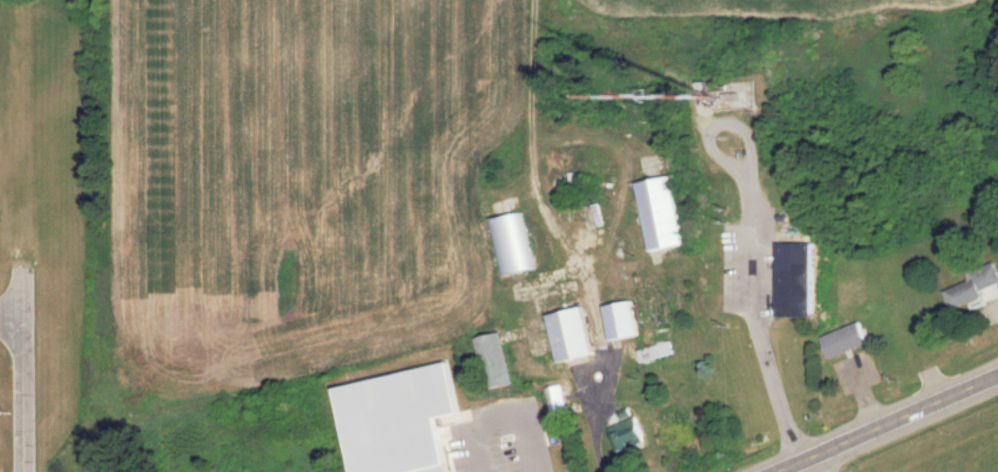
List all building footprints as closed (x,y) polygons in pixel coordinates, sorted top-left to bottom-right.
[(713,97),(696,98),(697,110),(713,110),(713,97)] [(658,255),(641,187),(673,179),(690,247),(658,255)] [(506,277),(492,224),(525,215),(539,269),(506,277)] [(778,316),(812,316),(812,243),(778,243),(778,316)] [(980,289),(997,283),(997,272),(995,262),(966,272),(969,281),(943,289),(950,308),(983,297),(980,289)] [(608,311),(638,305),(645,339),(615,345),(608,311)] [(565,366),(554,319),(590,311),(600,358),(565,366)] [(821,336),(829,358),(868,342),(860,321),(821,336)] [(513,383),(502,331),(478,336),(490,388),(513,383)] [(638,349),(641,361),(675,354),(672,341),(638,349)] [(353,471),(449,471),(438,416),(458,412),(448,362),(335,385),(353,471)] [(553,416),(569,412),(561,383),(546,388),(553,416)] [(610,426),(619,451),(632,447),(630,441),(644,436),(638,416),(610,426)]
